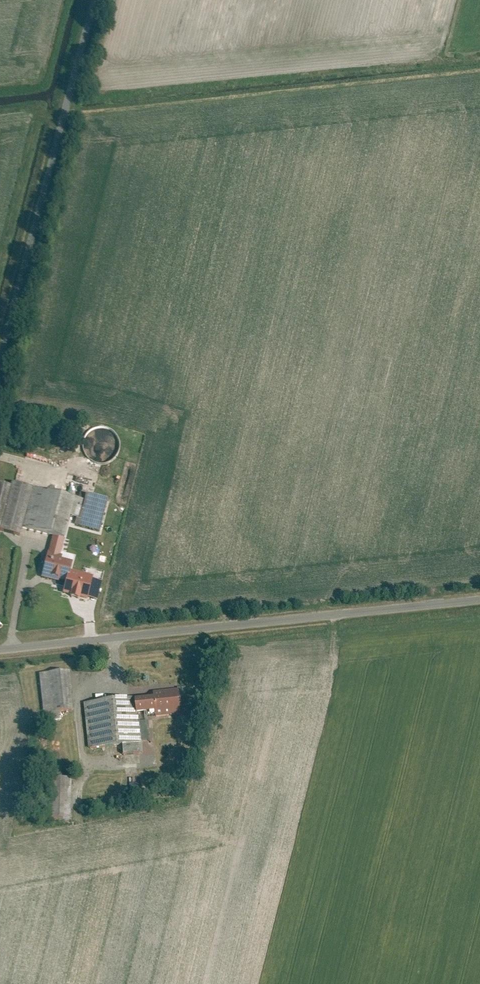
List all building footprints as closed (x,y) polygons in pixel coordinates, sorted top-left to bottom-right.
[(119,447),(119,444),(119,440),(117,436),(115,433),(113,431),(110,428),(106,427),(103,426),(99,426),(95,427),(92,428),(88,431),(85,435),(83,438),(82,442),(82,445),(83,449),(84,452),(86,455),(89,458),(92,460),(96,462),(99,463),(102,463),(106,462),(110,460),(112,459),(115,456),(117,454),(118,450),(119,447)] [(0,474),(0,530),(22,535),(24,526),(53,533),(42,578),(72,585),(77,563),(66,561),(76,528),(99,533),(107,500),(0,474)] [(69,670),(37,674),(41,713),(73,710),(69,670)] [(181,712),(179,689),(154,692),(154,697),(137,699),(138,712),(158,710),(158,715),(181,712)] [(138,712),(137,699),(136,697),(85,703),(90,747),(141,741),(138,712)] [(142,744),(124,746),(125,754),(143,752),(142,744)]
